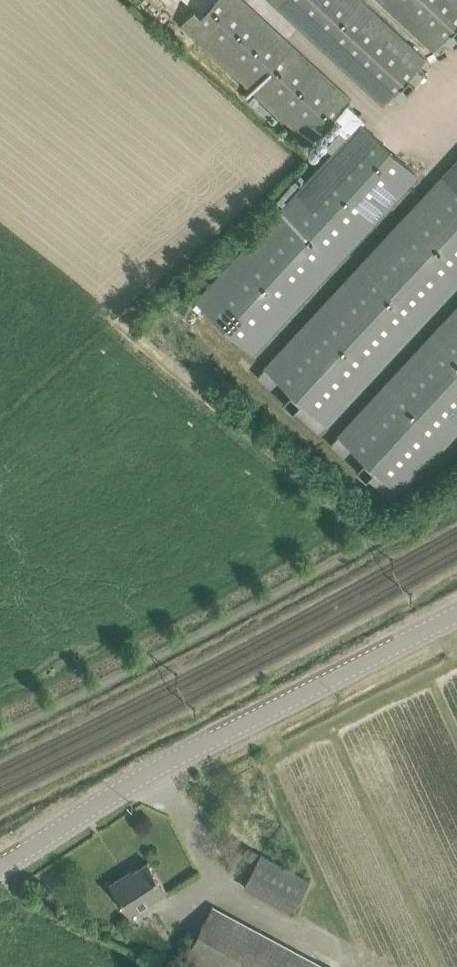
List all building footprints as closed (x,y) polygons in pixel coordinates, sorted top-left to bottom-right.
[(243,0),(216,0),(201,17),(194,10),(181,24),(311,143),(336,116),(347,103),(351,99),(243,0)] [(384,104),(426,59),(363,0),(271,0),(384,104)] [(435,50),(456,25),(456,0),(381,0),(435,50)] [(336,116),(343,122),(337,129),(339,131),(347,138),(333,153),(196,300),(197,301),(192,306),(199,312),(203,307),(252,352),(417,174),(363,124),(366,121),(347,103),(336,116)] [(319,433),(456,284),(456,160),(257,375),(319,433)] [(331,443),(392,501),(456,431),(456,307),(331,443)] [(244,857),(256,864),(262,853),(249,847),(244,857)] [(256,864),(244,888),(292,913),(310,879),(262,853),(256,864)] [(166,890),(159,879),(148,862),(123,878),(122,876),(110,884),(129,914),(166,890)] [(193,966),(324,966),(213,907),(183,962),(193,966)]
